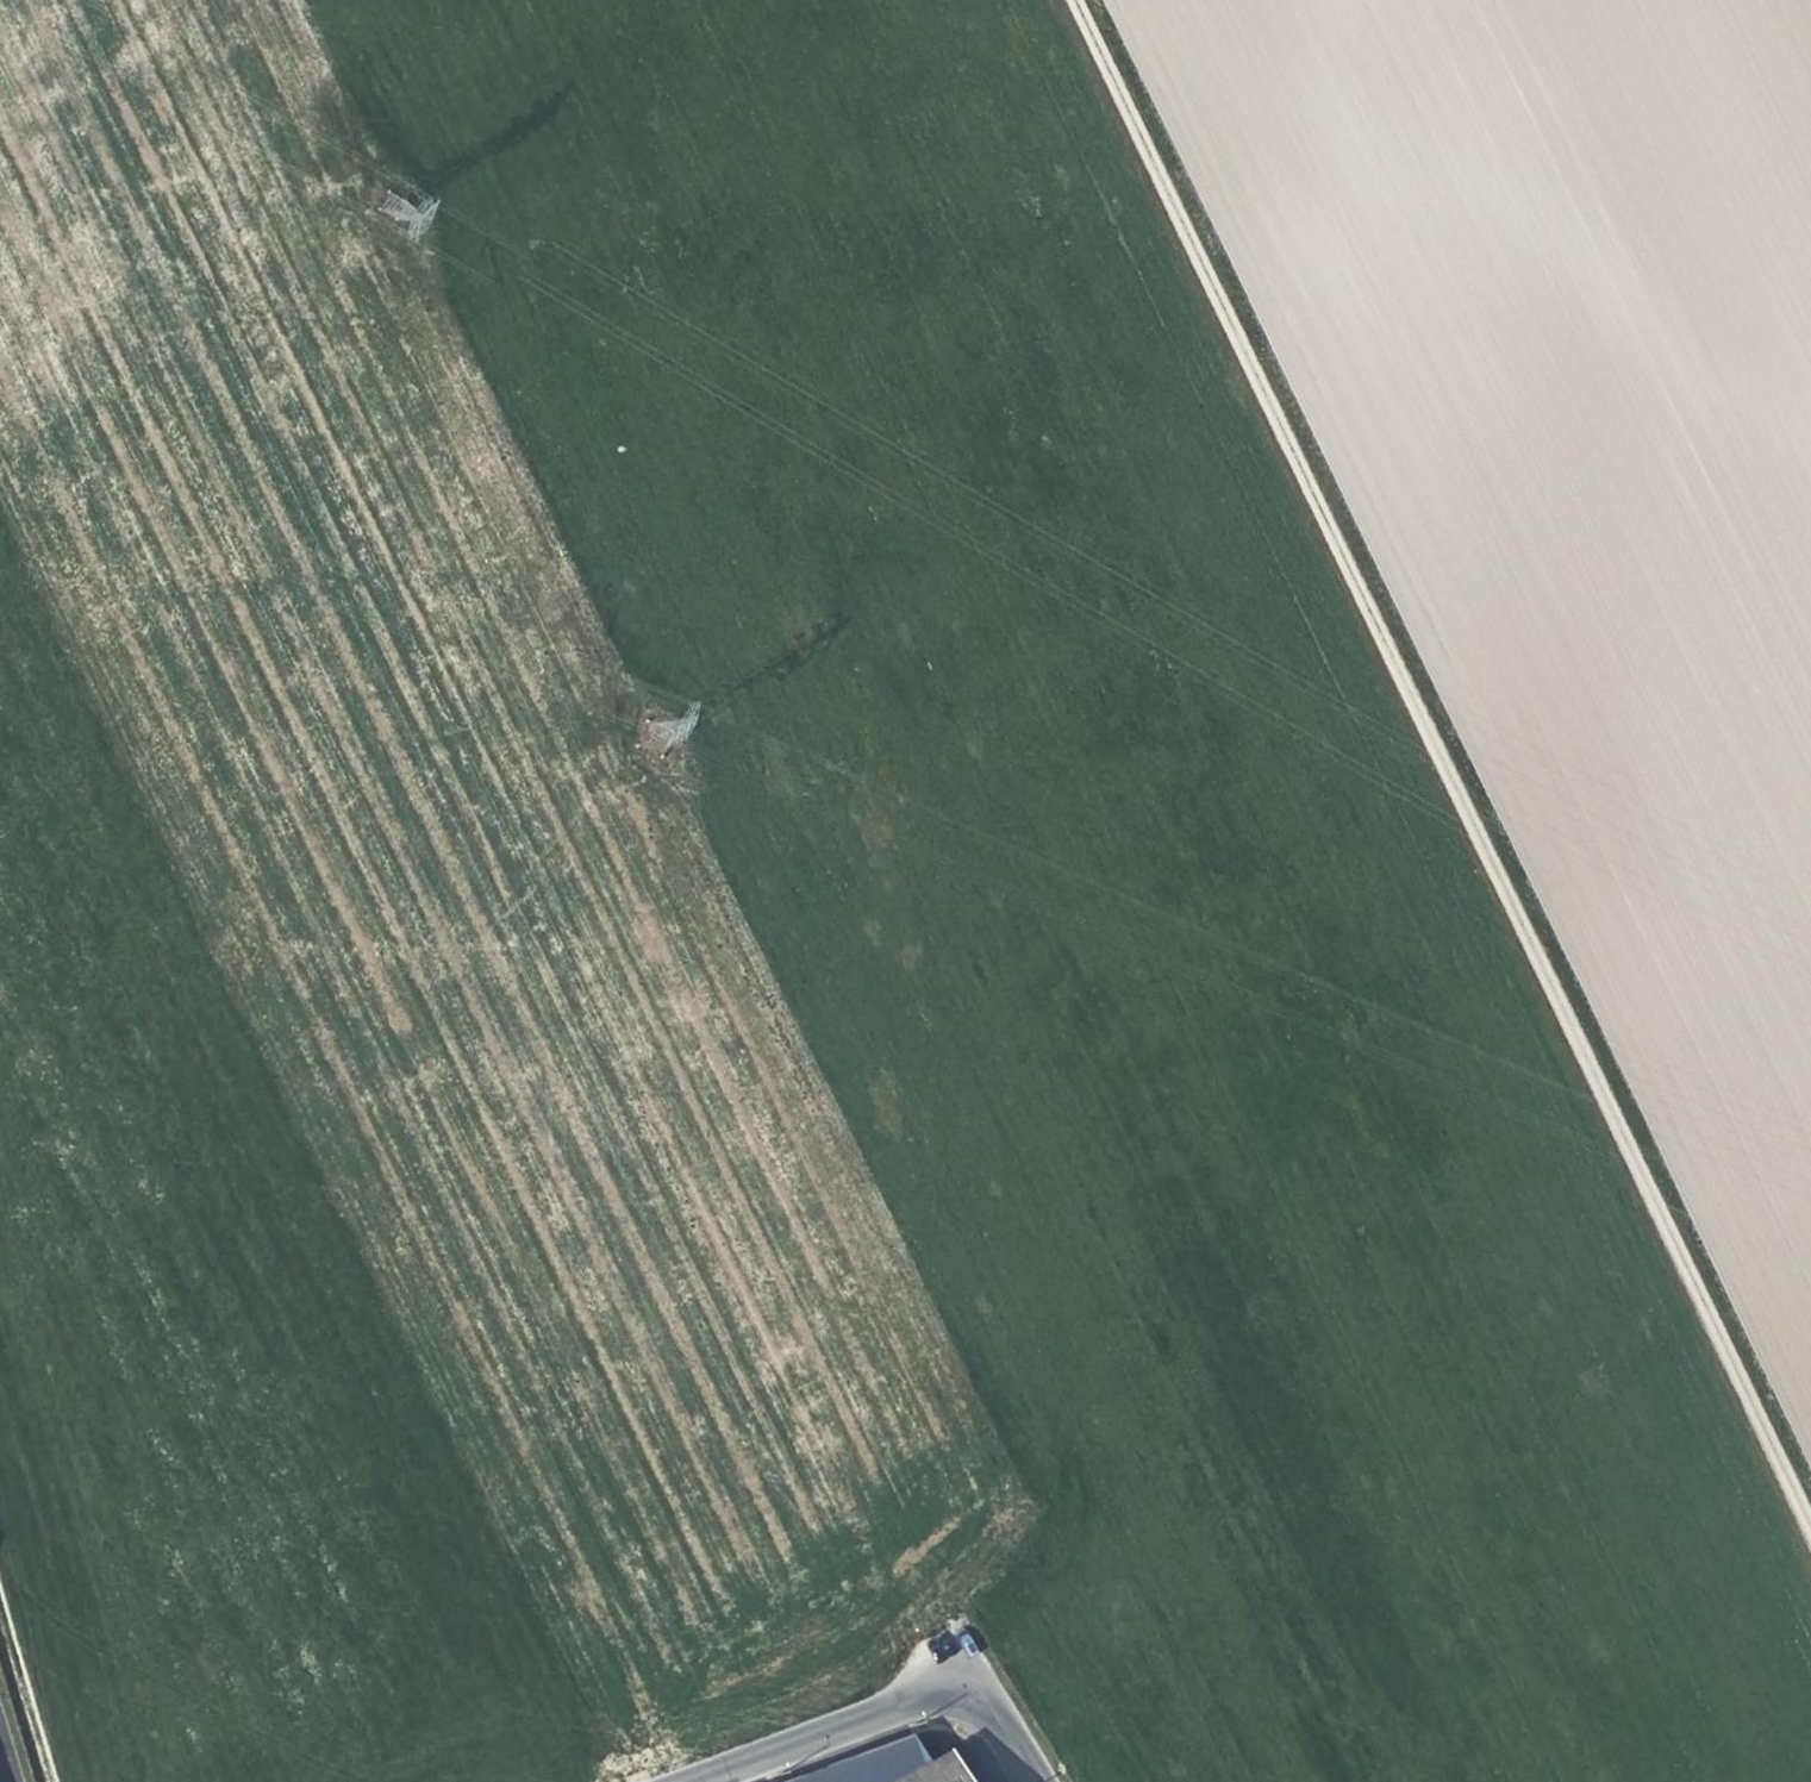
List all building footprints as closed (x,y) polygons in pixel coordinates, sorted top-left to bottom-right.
[(939,1759),(918,1772),(903,1741),(797,1780),(791,1781),(953,1781),(939,1759)]
